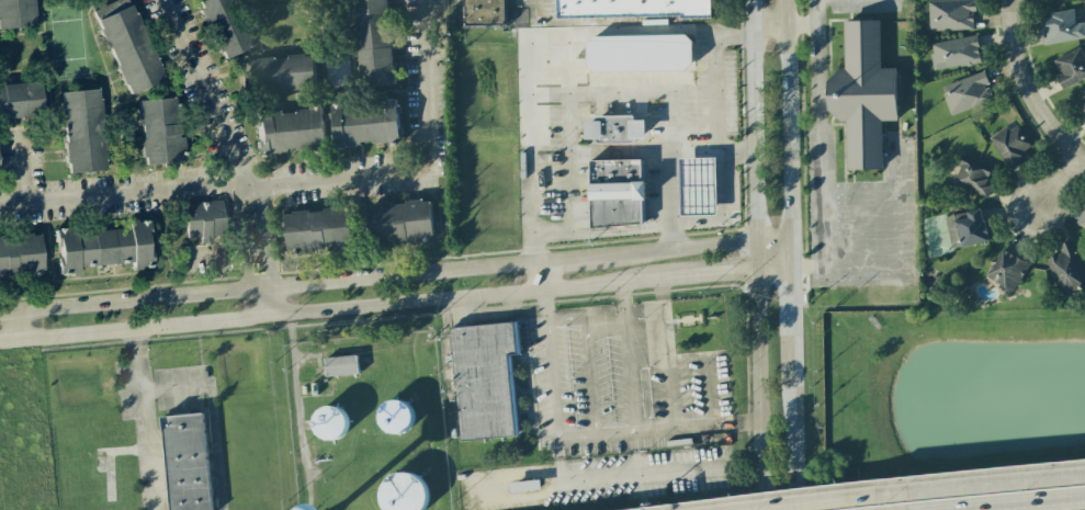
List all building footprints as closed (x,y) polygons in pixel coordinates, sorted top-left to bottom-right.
[(32,0),(0,0),(0,28),(33,27),(32,0)] [(127,94),(163,81),(132,0),(118,0),(94,9),(127,94)] [(232,0),(201,0),(199,1),(221,59),(251,48),(232,0)] [(388,0),(354,0),(359,86),(393,84),(388,0)] [(464,26),(503,26),(502,0),(464,0),(464,26)] [(710,0),(557,0),(557,17),(710,15),(710,0)] [(972,30),(971,11),(975,11),(975,0),(929,0),(927,0),(928,31),(972,30)] [(1076,23),(1073,9),(1046,14),(1047,21),(1039,23),(1043,45),(1084,38),(1084,29),(1084,22),(1076,23)] [(847,170),(882,169),(881,121),(897,120),(896,68),(880,68),(880,20),(844,21),(845,72),(828,72),(829,118),(846,118),(847,170)] [(587,72),(692,71),(691,35),(587,37),(587,72)] [(981,62),(976,35),(928,44),(934,71),(981,62)] [(1061,90),(1084,79),(1084,58),(1080,47),(1052,60),(1059,75),(1055,77),(1061,90)] [(313,54),(242,61),(244,91),(315,84),(313,54)] [(952,115),(992,101),(986,85),(988,84),(983,71),(941,87),(952,115)] [(42,117),(40,83),(0,85),(0,120),(42,117)] [(61,92),(66,173),(105,171),(100,89),(61,92)] [(1073,105),(1084,116),(1084,92),(1073,105)] [(139,100),(143,165),(184,162),(182,138),(178,138),(175,98),(139,100)] [(333,145),(399,142),(397,101),(332,104),(333,145)] [(325,148),(322,109),(257,113),(259,152),(325,148)] [(585,118),(586,142),(646,140),(646,120),(631,121),(631,117),(585,118)] [(1030,146),(1015,122),(990,138),(1010,170),(1026,161),(1021,152),(1030,146)] [(992,167),(963,154),(950,183),(986,198),(992,185),(986,182),(992,167)] [(681,216),(717,215),(716,158),(680,158),(681,216)] [(589,160),(590,226),(645,225),(644,160),(589,160)] [(185,202),(186,238),(200,237),(200,243),(212,243),(212,235),(223,235),(223,201),(185,202)] [(433,236),(431,201),(368,204),(370,245),(425,242),(424,237),(433,236)] [(287,250),(297,250),(297,251),(351,247),(349,208),(284,212),(287,250)] [(1077,224),(1084,228),(1084,208),(1077,224)] [(945,216),(951,249),(988,241),(982,209),(945,216)] [(57,231),(59,276),(79,275),(79,266),(132,264),(132,269),(151,268),(149,220),(128,221),(129,228),(57,231)] [(40,234),(0,237),(0,279),(31,276),(30,271),(42,270),(40,234)] [(1055,293),(1084,285),(1084,284),(1073,240),(1058,245),(1060,254),(1045,258),(1055,293)] [(1010,293),(1030,266),(1005,248),(986,275),(1010,293)] [(452,327),(459,440),(518,437),(513,354),(520,354),(518,323),(452,327)] [(324,358),(326,377),(358,373),(356,354),(324,358)] [(398,396),(375,415),(394,439),(417,420),(398,396)] [(315,408),(315,439),(346,438),(345,407),(315,408)] [(205,413),(162,416),(168,509),(211,509),(205,413)] [(425,476),(383,474),(381,509),(424,509),(425,476)] [(509,481),(510,491),(540,491),(540,481),(509,481)]
